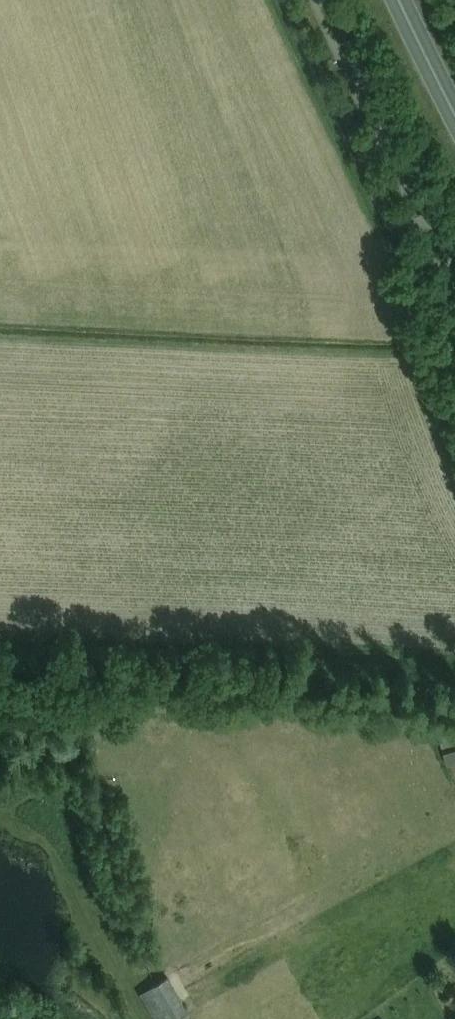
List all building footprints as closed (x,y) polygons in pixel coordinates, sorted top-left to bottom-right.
[(440,729),(444,758),(454,756),(454,755),(451,728),(440,729)] [(167,978),(148,989),(165,1018),(178,1018),(188,1013),(167,978)]
